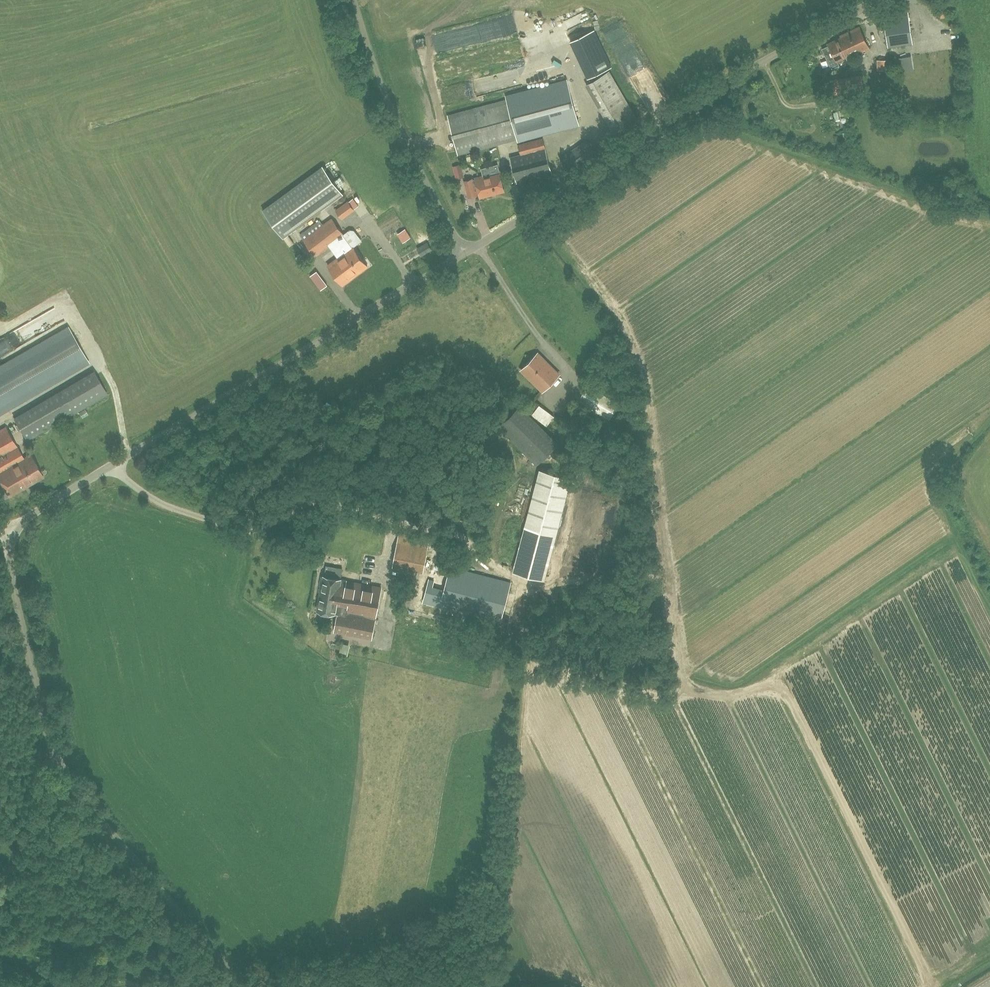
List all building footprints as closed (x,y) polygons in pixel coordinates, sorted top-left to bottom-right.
[(912,44),(908,12),(884,15),(889,47),(912,44)] [(523,24),(510,25),(511,37),(524,36),(523,24)] [(828,43),(831,49),(824,53),(831,69),(839,66),(837,62),(850,56),(850,57),(869,48),(859,27),(840,36),(841,37),(828,43)] [(614,49),(621,60),(638,51),(632,39),(614,49)] [(607,56),(583,68),(588,78),(612,67),(607,56)] [(919,70),(918,57),(900,58),(901,70),(919,70)] [(877,60),(877,70),(890,70),(890,60),(877,60)] [(637,119),(609,71),(587,84),(598,104),(614,132),(637,119)] [(861,74),(840,78),(843,94),(843,95),(864,92),(861,74)] [(840,78),(830,79),(833,96),(843,94),(840,78)] [(579,123),(567,80),(505,96),(506,98),(447,113),(457,152),(516,137),(516,139),(579,123)] [(517,183),(552,174),(543,138),(519,145),(521,154),(510,157),(517,183)] [(477,156),(481,163),(493,157),(489,149),(477,156)] [(262,210),(283,238),(342,195),(322,167),(262,210)] [(485,178),(489,195),(504,191),(500,174),(485,178)] [(469,197),(477,195),(475,190),(478,190),(480,197),(489,195),(485,178),(484,176),(475,178),(476,180),(473,181),(472,179),(464,181),(469,197)] [(348,202),(335,211),(341,219),(354,210),(348,202)] [(303,240),(315,256),(343,235),(332,219),(303,240)] [(334,245),(342,255),(328,266),(342,285),(368,266),(353,247),(352,248),(344,237),(334,245)] [(421,255),(431,250),(427,243),(417,249),(421,255)] [(89,363),(68,327),(0,366),(0,414),(89,363)] [(543,392),(559,375),(538,353),(521,370),(543,392)] [(549,423),(551,425),(556,418),(539,405),(532,415),(546,426),(549,423)] [(537,464),(558,443),(520,406),(499,427),(537,464)] [(44,476),(43,476),(31,454),(23,458),(22,457),(23,456),(6,427),(0,430),(0,480),(9,496),(44,476)] [(540,470),(513,572),(543,579),(570,477),(540,470)] [(430,537),(399,531),(392,568),(423,575),(430,537)] [(455,568),(433,562),(423,603),(501,623),(511,583),(471,572),(472,567),(456,563),(455,568)] [(372,639),(381,588),(341,580),(341,579),(324,576),(317,610),(338,614),(335,632),(372,639)]
